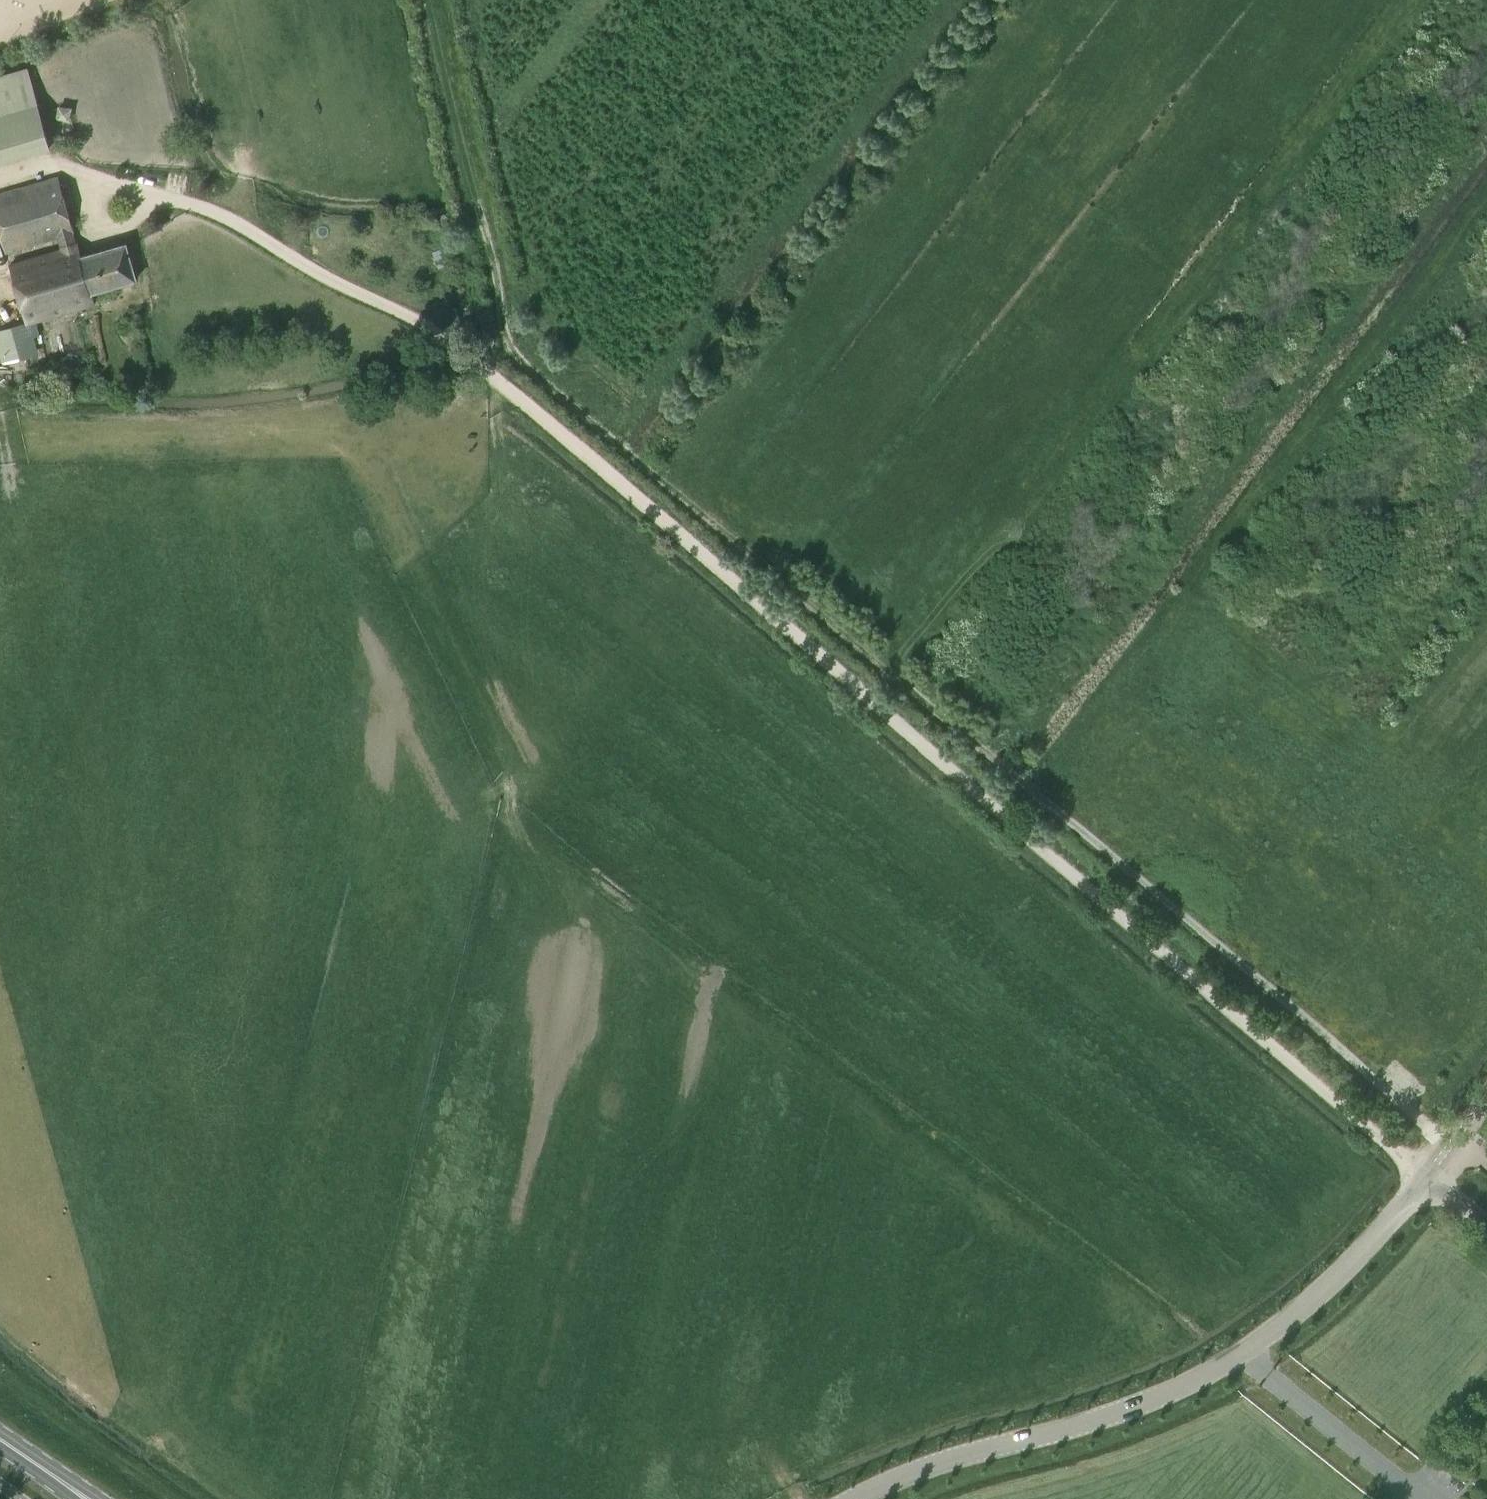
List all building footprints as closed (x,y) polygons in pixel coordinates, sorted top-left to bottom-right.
[(51,148),(37,96),(29,67),(0,75),(0,163),(51,148)] [(0,193),(0,232),(6,252),(58,237),(61,249),(10,264),(26,322),(26,323),(29,322),(94,303),(91,292),(136,279),(125,243),(80,256),(77,244),(75,244),(72,233),(73,233),(57,177),(0,193)] [(26,322),(0,329),(0,348),(4,362),(38,353),(29,322),(26,323),(26,322)]
